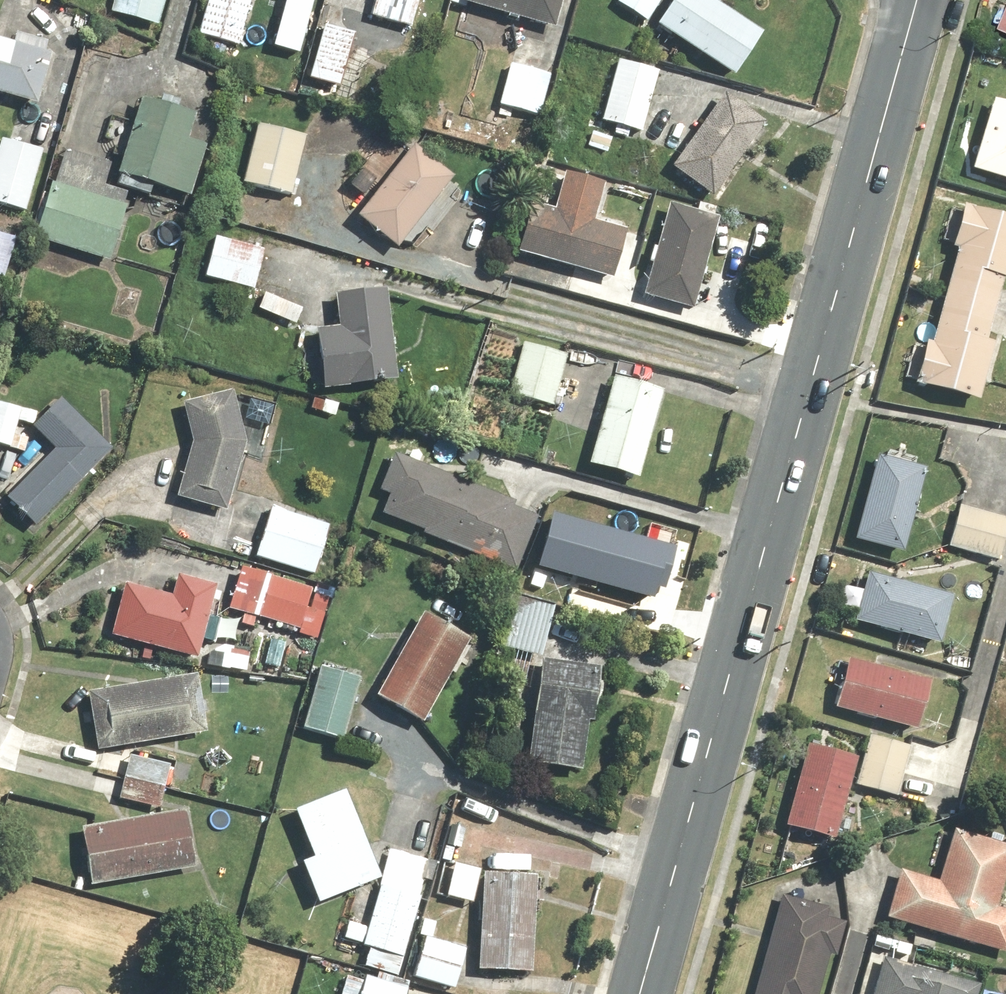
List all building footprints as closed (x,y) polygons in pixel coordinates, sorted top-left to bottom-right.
[(106,11),(153,24),(160,0),(109,0),(106,11)] [(250,0),(207,0),(194,49),(224,57),(227,46),(238,49),(250,0)] [(366,15),(408,26),(415,0),(370,0),(366,15)] [(458,2),(547,28),(556,0),(459,0),(458,2)] [(612,5),(641,23),(655,0),(615,0),(612,5)] [(652,25),(728,76),(758,31),(711,0),(669,0),(652,25)] [(351,37),(321,28),(306,79),(337,88),(351,37)] [(30,103),(45,53),(39,52),(42,41),(10,32),(7,43),(0,41),(0,94),(30,103)] [(652,70),(614,60),(598,126),(635,135),(652,70)] [(544,75),(505,65),(494,107),(533,117),(544,75)] [(719,92),(664,166),(706,196),(761,123),(719,92)] [(964,168),(1005,181),(1005,103),(987,97),(964,168)] [(189,115),(134,98),(110,172),(185,196),(201,145),(181,139),(189,115)] [(303,138),(253,125),(238,182),(288,195),(303,138)] [(0,139),(0,204),(22,210),(39,150),(0,139)] [(392,248),(447,177),(405,145),(350,216),(392,248)] [(528,197),(514,246),(609,272),(623,223),(595,215),(605,178),(564,167),(554,204),(528,197)] [(46,184),(30,238),(103,259),(119,205),(46,184)] [(714,216),(663,202),(637,297),(688,311),(714,216)] [(958,204),(947,247),(952,248),(926,342),(921,341),(909,383),(973,400),(989,342),(981,340),(998,278),(1005,280),(1005,217),(958,204)] [(261,250),(210,238),(201,279),(252,291),(261,250)] [(333,327),(307,329),(313,389),(393,381),(384,289),(329,294),(333,327)] [(297,310),(254,297),(248,313),(292,327),(297,310)] [(562,358),(519,346),(504,396),(547,408),(562,358)] [(659,390),(607,376),(582,464),(634,478),(659,390)] [(222,508),(239,443),(226,390),(176,402),(186,442),(171,495),(222,508)] [(1,497),(29,525),(106,450),(54,397),(25,426),(49,450),(1,497)] [(18,411),(0,406),(0,446),(22,453),(26,439),(11,435),(18,411)] [(510,500),(390,452),(374,490),(385,494),(377,513),(419,530),(418,533),(513,570),(534,517),(508,506),(510,500)] [(921,468),(872,454),(849,539),(897,552),(921,468)] [(328,522),(266,504),(251,556),(313,574),(328,522)] [(960,504),(948,545),(1000,559),(1005,536),(1005,516),(960,504)] [(621,528),(564,512),(544,583),(626,606),(634,581),(608,574),(621,528)] [(326,596),(238,568),(223,612),(311,640),(326,596)] [(121,583),(107,634),(191,658),(212,582),(173,571),(166,595),(121,583)] [(861,574),(849,620),(932,642),(945,596),(861,574)] [(500,598),(489,648),(507,652),(501,680),(526,685),(543,607),(500,598)] [(419,610),(369,696),(415,722),(465,637),(419,610)] [(285,642),(264,639),(259,670),(281,674),(285,642)] [(923,680),(842,658),(830,706),(910,728),(923,680)] [(590,666),(535,659),(522,762),(577,769),(590,666)] [(358,681),(315,669),(297,732),(339,744),(358,681)] [(190,674),(82,693),(92,751),(200,732),(190,674)] [(912,745),(870,733),(856,784),(898,795),(912,745)] [(850,760),(803,746),(779,828),(826,841),(850,760)] [(119,778),(160,790),(166,769),(125,757),(119,778)] [(160,790),(119,778),(113,799),(154,811),(160,790)] [(296,865),(312,907),(377,882),(342,793),(290,813),(308,860),(296,865)] [(180,812),(76,828),(86,887),(189,870),(180,812)] [(533,839),(471,824),(465,848),(528,863),(533,839)] [(880,917),(1005,953),(1005,908),(994,905),(1005,864),(1005,849),(948,831),(932,887),(892,875),(880,917)] [(396,976),(426,865),(405,859),(396,893),(371,886),(360,931),(341,926),(338,940),(366,947),(360,967),(396,976)] [(532,876),(474,876),(473,971),(531,972),(532,876)] [(824,909),(778,896),(749,993),(816,993),(836,925),(821,921),(824,909)] [(408,978),(451,990),(463,950),(420,938),(408,978)] [(975,988),(886,964),(891,948),(870,943),(856,993),(973,993),(975,988)] [(341,975),(336,993),(397,993),(398,992),(341,975)]
